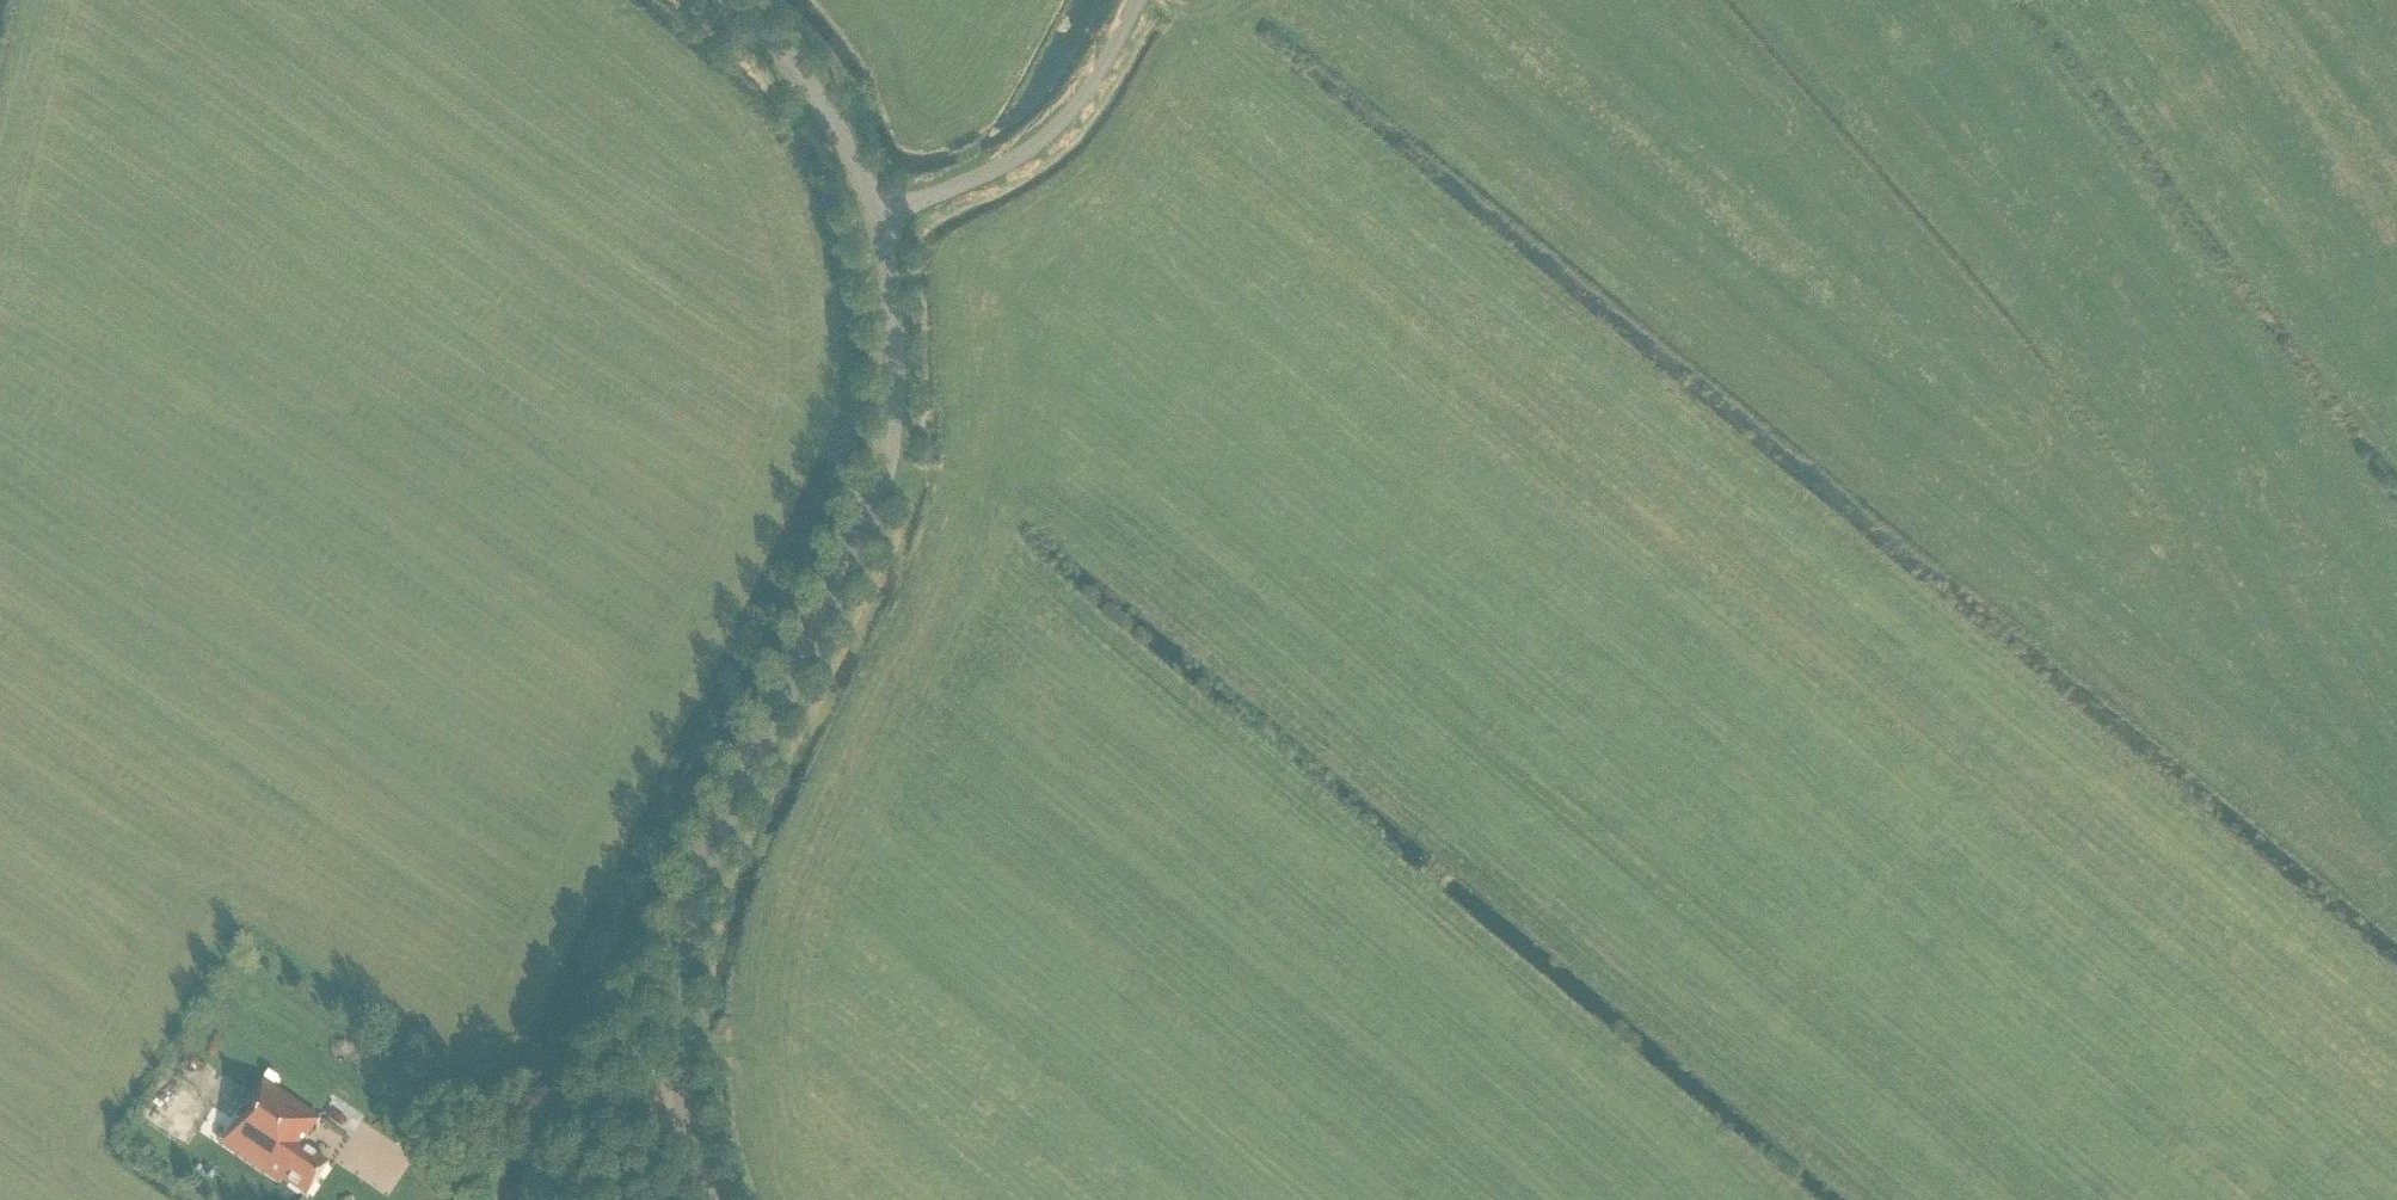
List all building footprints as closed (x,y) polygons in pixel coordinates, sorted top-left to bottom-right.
[(263,1082),(226,1137),(220,1133),(217,1138),(223,1142),(219,1147),(280,1188),(282,1185),(305,1199),(308,1199),(331,1166),(304,1148),(322,1121),(263,1082)]
